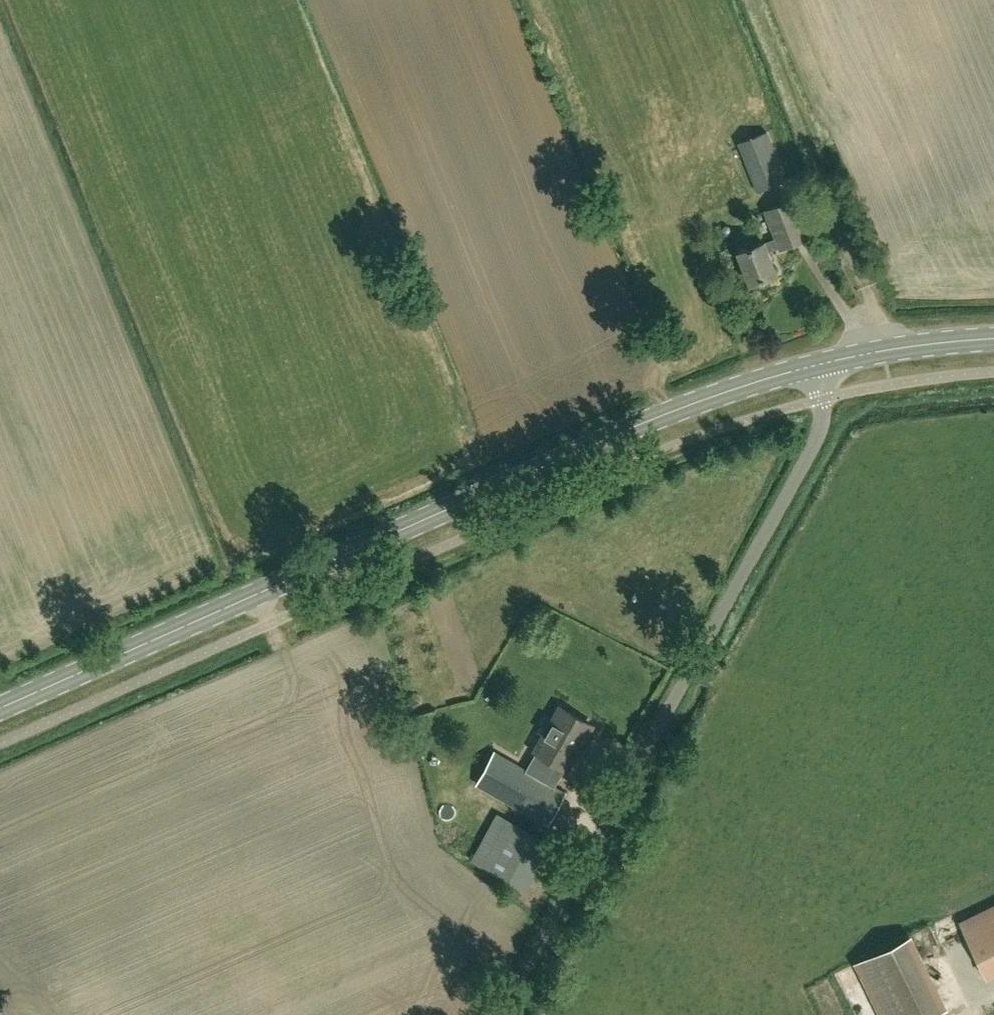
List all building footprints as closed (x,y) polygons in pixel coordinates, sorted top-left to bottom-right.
[(768,131),(738,143),(757,191),(787,180),(768,131)] [(777,273),(769,251),(778,248),(779,250),(810,238),(795,199),(764,210),(775,238),(765,242),(739,252),(751,283),(777,273)] [(591,724),(562,707),(537,751),(567,768),(591,724)] [(547,825),(567,793),(496,751),(477,784),(547,825)] [(887,1014),(943,1014),(955,1010),(923,933),(863,958),(887,1014)]
